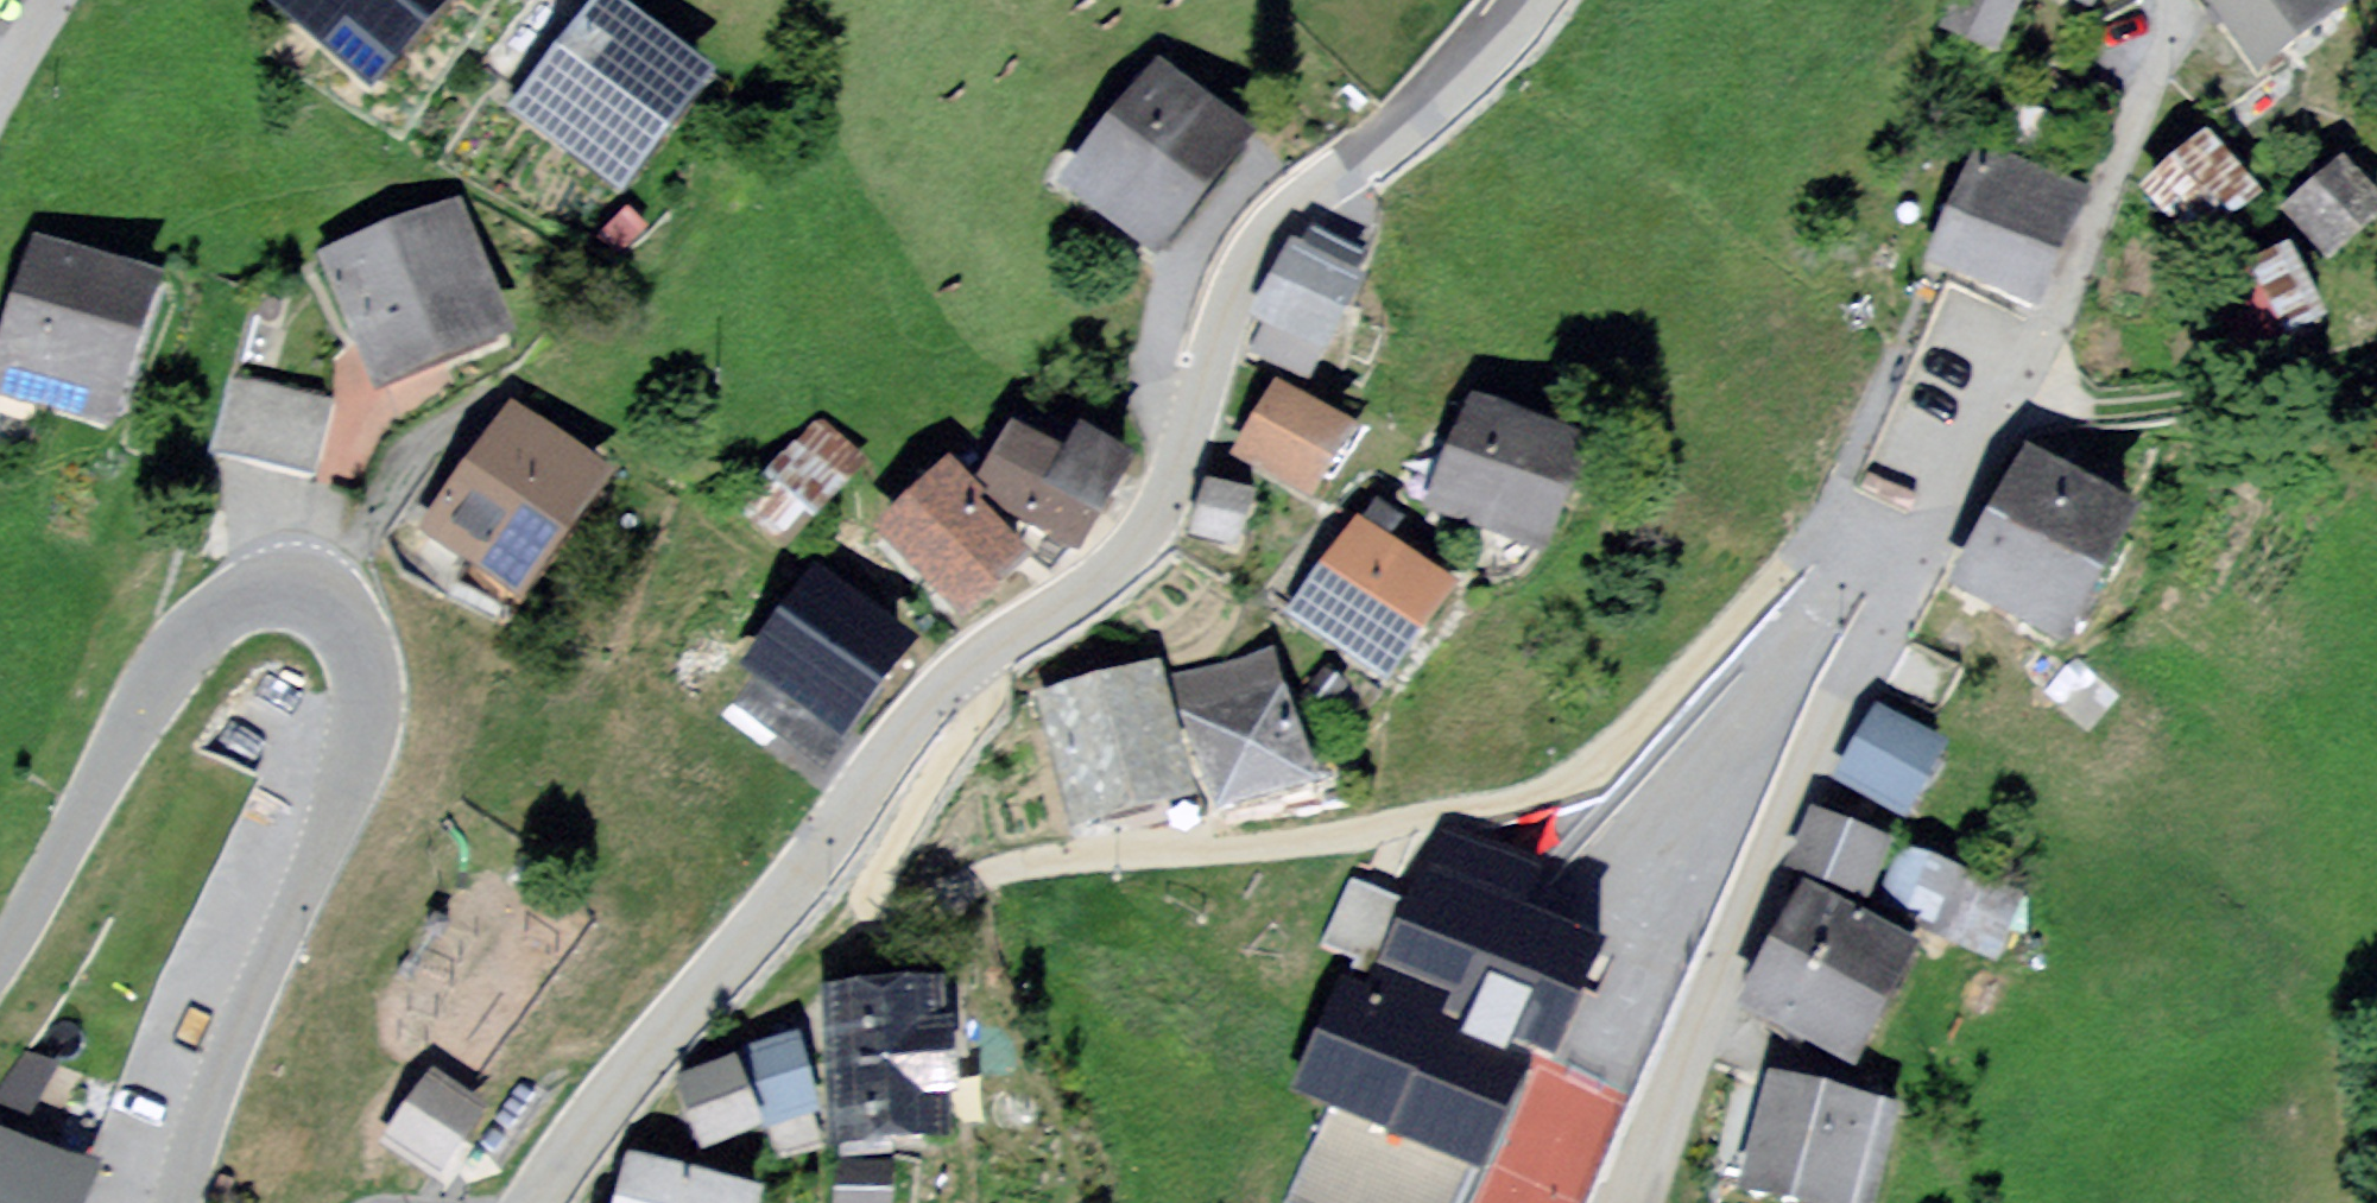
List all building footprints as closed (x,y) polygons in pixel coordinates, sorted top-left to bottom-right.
[(614,0),(604,0),(526,102),(625,178),(707,71),(614,0)] [(1959,33),(2015,57),(2037,3),(2030,0),(1972,0),(1959,33)] [(2330,89),(2376,55),(2376,0),(2266,0),(2330,89)] [(1240,132),(1162,72),(1077,180),(1155,240),(1240,132)] [(2329,213),(2266,138),(2191,199),(2254,275),(2329,213)] [(2109,187),(2004,144),(1957,259),(2062,302),(2109,187)] [(552,336),(490,191),(345,253),(408,398),(552,336)] [(2355,224),(2376,247),(2376,202),(2355,224)] [(1418,266),(1336,228),(1286,337),(1368,374),(1418,266)] [(209,279),(58,236),(13,391),(165,434),(209,279)] [(2238,366),(2341,323),(2313,257),(2210,300),(2238,366)] [(359,400),(250,375),(234,446),(342,471),(359,400)] [(1416,432),(1322,378),(1280,452),(1374,506),(1416,432)] [(1665,444),(1523,389),(1479,505),(1620,559),(1665,444)] [(651,479),(528,395),(443,520),(565,604),(651,479)] [(836,424),(759,506),(799,543),(876,462),(836,424)] [(1068,456),(1018,427),(982,486),(1077,542),(1129,454),(1084,428),(1068,456)] [(2215,535),(2083,458),(2005,592),(2138,669),(2215,535)] [(980,491),(950,461),(883,525),(965,609),(1026,551),(973,497),(980,491)] [(1312,497),(1256,479),(1240,529),(1295,547),(1312,497)] [(1522,591),(1400,510),(1330,617),(1452,697),(1522,591)] [(907,642),(818,578),(756,664),(845,727),(907,642)] [(1212,670),(1070,699),(1097,829),(1239,800),(1212,670)] [(1343,683),(1234,712),(1262,815),(1371,786),(1343,683)] [(1996,746),(1912,698),(1869,774),(1953,822),(1996,746)] [(2062,889),(1844,804),(1819,870),(1856,884),(2037,954),(2062,889)] [(1432,824),(1403,898),(1351,878),(1326,940),(1342,946),(1281,1097),(1327,1115),(1291,1202),(1466,1202),(1530,1044),(1557,1055),(1602,942),(1527,912),(1544,869),(1432,824)] [(1981,950),(1856,884),(1787,1009),(1914,1076),(1981,950)] [(938,983),(824,990),(833,1135),(947,1128),(938,983)] [(796,1037),(747,1052),(768,1120),(817,1105),(796,1037)] [(735,1059),(683,1078),(705,1142),(758,1124),(735,1059)] [(1801,1075),(1773,1197),(1796,1202),(1921,1202),(1943,1108),(1801,1075)] [(479,1109),(434,1077),(394,1134),(438,1165),(479,1109)] [(0,1133),(0,1202),(77,1202),(90,1167),(0,1133)] [(632,1158),(620,1202),(756,1202),(760,1191),(632,1158)] [(844,1166),(842,1202),(889,1202),(890,1168),(844,1166)]
